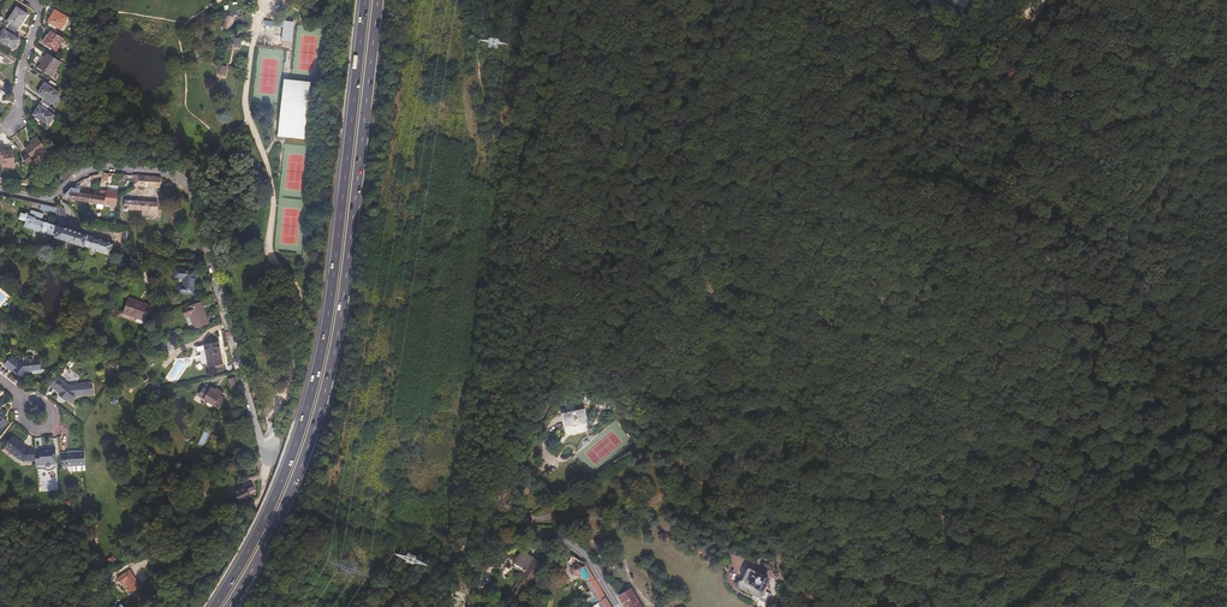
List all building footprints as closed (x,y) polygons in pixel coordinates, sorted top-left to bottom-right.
[(7,27),(15,33),(27,14),(17,7),(7,21),(10,23),(7,27)] [(61,35),(68,22),(56,15),(49,28),(61,35)] [(232,32),(234,18),(225,17),(224,31),(232,32)] [(15,33),(7,27),(0,38),(0,42),(12,51),(19,41),(13,36),(15,33)] [(53,53),(60,42),(49,35),(46,40),(45,39),(44,39),(40,46),(53,53)] [(48,79),(57,65),(47,58),(44,63),(42,62),(36,71),(48,79)] [(304,141),(310,83),(289,81),(283,80),(276,138),(304,141)] [(40,102),(47,107),(50,103),(52,104),(58,95),(44,85),(38,94),(43,97),(40,102)] [(45,111),(47,108),(39,102),(31,116),(44,126),(51,115),(45,111)] [(45,151),(36,138),(28,144),(29,145),(24,149),(28,154),(22,159),(26,167),(33,162),(32,160),(45,151)] [(72,172),(71,171),(68,169),(61,179),(64,182),(72,172)] [(161,178),(138,176),(135,182),(133,186),(160,188),(161,178)] [(71,189),(64,198),(70,200),(69,201),(104,206),(117,207),(118,195),(118,193),(111,192),(107,191),(106,198),(79,195),(80,190),(71,189)] [(157,217),(158,202),(126,198),(124,212),(128,212),(128,209),(143,210),(142,215),(157,217)] [(55,208),(42,205),(41,211),(57,214),(56,211),(55,208)] [(57,237),(60,226),(42,220),(45,214),(33,210),(32,213),(24,210),(21,218),(27,221),(25,226),(57,237)] [(56,211),(57,214),(60,226),(61,226),(67,224),(63,210),(56,211)] [(114,244),(60,226),(57,237),(57,238),(84,247),(85,246),(97,250),(110,255),(114,244)] [(137,243),(129,234),(125,238),(132,247),(137,243)] [(183,240),(177,238),(174,247),(180,250),(183,240)] [(178,293),(194,294),(195,279),(194,279),(194,270),(175,269),(175,278),(184,278),(184,286),(179,286),(178,293)] [(146,322),(152,307),(129,299),(124,314),(146,322)] [(209,324),(201,303),(183,310),(186,318),(191,316),(196,329),(209,324)] [(210,369),(223,365),(217,344),(204,348),(205,352),(201,353),(204,365),(209,364),(210,369)] [(13,354),(11,356),(21,363),(24,362),(13,354)] [(21,363),(11,356),(7,364),(19,372),(25,376),(27,373),(29,374),(43,373),(42,367),(42,361),(35,362),(35,360),(29,360),(29,362),(24,362),(21,363)] [(19,372),(7,364),(5,366),(18,374),(19,372)] [(19,372),(18,374),(21,376),(19,380),(23,383),(29,374),(27,373),(25,376),(19,372)] [(56,380),(52,385),(58,391),(58,392),(62,395),(68,399),(75,405),(80,398),(93,395),(92,386),(92,384),(67,388),(61,383),(63,381),(58,377),(56,380)] [(219,411),(227,399),(216,391),(215,393),(206,387),(199,398),(207,404),(205,407),(212,411),(214,408),(219,411)] [(2,430),(9,421),(5,418),(7,415),(7,412),(2,409),(5,404),(0,400),(0,419),(2,421),(0,424),(0,428),(2,430)] [(561,443),(581,437),(578,426),(570,428),(567,420),(558,422),(560,430),(557,431),(561,443)] [(38,461),(38,453),(37,450),(31,450),(27,448),(27,447),(15,438),(6,449),(18,458),(20,457),(27,462),(38,461)] [(59,469),(59,465),(57,450),(50,450),(50,451),(42,452),(42,453),(38,453),(38,461),(39,467),(39,469),(40,469),(40,470),(45,470),(50,472),(52,472),(56,469),(59,469)] [(64,465),(64,470),(71,469),(71,467),(87,466),(85,452),(63,454),(64,465)] [(234,494),(238,504),(249,498),(247,494),(254,491),(251,485),(234,494)] [(526,570),(534,559),(528,555),(524,561),(525,562),(522,567),(526,570)] [(543,565),(534,559),(526,570),(519,582),(525,586),(528,581),(532,583),(543,565)] [(587,566),(580,561),(577,565),(575,564),(572,564),(570,566),(569,570),(571,573),(574,575),(578,574),(580,578),(583,576),(592,591),(599,603),(607,598),(587,566)] [(762,598),(767,589),(765,588),(768,581),(762,578),(763,575),(748,568),(743,579),(740,578),(736,586),(762,598)] [(147,594),(133,571),(121,579),(125,585),(129,583),(139,599),(147,594)] [(511,595),(510,598),(515,602),(525,586),(519,582),(511,595)] [(620,595),(627,606),(640,606),(630,589),(620,595)] [(774,592),(767,589),(762,598),(762,599),(769,603),(774,592)] [(592,591),(588,593),(591,597),(585,601),(589,606),(592,606),(599,603),(592,591)] [(607,598),(599,603),(602,606),(612,606),(607,598)]
